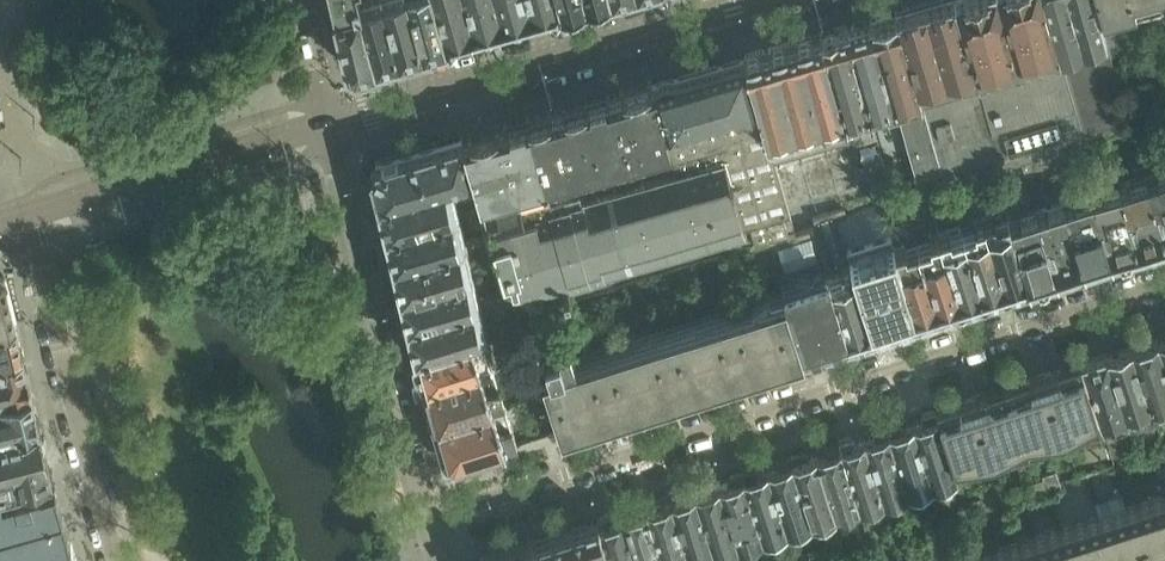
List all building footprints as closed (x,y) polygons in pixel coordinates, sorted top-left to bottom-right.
[(347,66),(355,71),(376,65),(359,5),(362,4),(361,0),(332,0),(347,66)] [(362,4),(359,5),(376,65),(400,58),(383,0),(374,0),(362,4)] [(408,0),(383,0),(400,58),(422,52),(408,0)] [(433,0),(408,0),(422,52),(446,45),(433,0)] [(463,0),(433,0),(446,45),(474,37),(463,0)] [(474,37),(503,28),(495,0),(463,0),(474,37)] [(503,28),(531,20),(525,0),(495,0),(503,28)] [(556,0),(526,0),(532,20),(560,12),(556,0)] [(560,12),(587,4),(586,0),(556,0),(560,12)] [(985,173),(932,0),(896,11),(946,185),(948,184),(970,178),(985,173)] [(969,0),(933,0),(932,0),(985,173),(994,170),(1021,162),(969,0)] [(1004,0),(969,0),(1021,162),(1032,158),(1052,152),(1004,0)] [(1058,49),(1044,0),(1004,0),(1052,152),(1085,141),(1082,132),(1077,116),(1058,49)] [(1099,2),(1099,0),(1044,0),(1058,49),(1077,116),(1082,132),(1085,141),(1130,127),(1127,116),(1120,94),(1106,35),(1103,25),(1106,25),(1099,2)] [(1164,8),(1164,0),(1099,0),(1099,2),(1106,25),(1164,8)] [(871,18),(897,111),(906,142),(921,193),(946,185),(896,11),(871,18)] [(897,111),(871,18),(846,25),(872,118),(889,113),(897,111)] [(872,118),(846,25),(821,33),(845,120),(847,125),(854,150),(879,143),(872,118)] [(821,33),(795,40),(820,128),(845,120),(821,33)] [(825,143),(820,128),(795,40),(745,55),(770,142),(790,136),(792,143),(810,202),(839,193),(825,143)] [(745,55),(653,81),(669,142),(673,155),(720,141),(746,229),(749,241),(751,247),(769,241),(796,232),(770,142),(745,55)] [(653,81),(615,92),(632,153),(669,142),(653,81)] [(615,92),(586,101),(603,161),(632,153),(615,92)] [(586,101),(556,109),(575,169),(603,161),(586,101)] [(556,109),(528,118),(545,178),(575,169),(556,109)] [(545,178),(528,118),(499,126),(518,186),(545,178)] [(746,229),(720,141),(673,155),(669,142),(632,153),(637,169),(550,193),(546,195),(543,196),(539,196),(534,196),(530,195),(527,194),(523,192),(520,189),(518,186),(499,126),(464,136),(475,173),(481,195),(505,274),(531,294),(545,290),(546,295),(590,282),(589,278),(593,277),(592,273),(633,261),(746,229)] [(464,136),(437,144),(448,181),(475,173),(464,136)] [(416,150),(377,161),(372,171),(378,199),(446,181),(448,181),(437,144),(416,150)] [(1048,155),(1033,160),(1038,175),(1053,170),(1048,155)] [(908,182),(902,158),(884,163),(886,169),(891,187),(908,182)] [(1033,160),(1032,158),(1021,162),(1027,180),(1038,176),(1038,175),(1033,160)] [(891,188),(891,187),(886,169),(866,174),(872,194),(891,188)] [(999,189),(994,170),(985,173),(970,178),(976,196),(999,189)] [(1147,183),(1164,235),(1164,234),(1164,177),(1158,180),(1155,172),(1145,176),(1147,183)] [(970,178),(948,184),(955,203),(976,196),(970,178)] [(446,181),(378,199),(386,228),(453,211),(446,181)] [(1118,185),(1120,192),(1137,243),(1164,235),(1147,183),(1131,188),(1128,181),(1118,185)] [(1090,193),(1093,201),(1109,252),(1137,243),(1120,192),(1104,197),(1101,190),(1090,193)] [(1063,202),(1065,209),(1082,261),(1109,252),(1093,201),(1076,206),(1074,199),(1063,202)] [(876,265),(872,254),(893,247),(880,201),(844,212),(846,217),(837,220),(843,238),(850,261),(871,329),(895,321),(876,265)] [(871,329),(850,261),(843,238),(837,220),(846,217),(844,212),(843,207),(814,216),(816,226),(827,268),(831,279),(849,336),(871,329)] [(1036,211),(1038,217),(1055,270),(1082,261),(1065,209),(1050,214),(1048,207),(1036,211)] [(453,211),(386,228),(393,259),(460,241),(453,211)] [(1027,279),(1009,222),(997,226),(993,214),(983,217),(1005,286),(1027,279)] [(1008,220),(1009,222),(1027,279),(1055,270),(1038,217),(1022,223),(1019,216),(1008,220)] [(1005,286),(983,217),(962,225),(983,293),(1005,286)] [(983,293),(962,225),(939,232),(961,300),(983,293)] [(849,336),(831,279),(827,268),(816,226),(796,232),(769,241),(784,286),(783,286),(786,295),(804,351),(849,336)] [(746,229),(633,261),(635,271),(655,269),(749,241),(746,229)] [(961,300),(939,232),(929,235),(930,238),(917,242),(938,307),(961,300)] [(460,241),(393,259),(400,289),(467,272),(460,241)] [(938,307),(917,242),(906,246),(905,243),(893,247),(916,315),(938,307)] [(916,315),(893,247),(872,254),(876,265),(895,321),(916,315)] [(633,261),(592,273),(593,277),(589,278),(590,282),(592,288),(613,281),(613,278),(635,271),(633,261)] [(467,272),(400,289),(407,319),(473,301),(467,272)] [(16,323),(5,276),(0,273),(0,327),(16,323)] [(575,356),(572,348),(569,340),(536,351),(547,387),(561,429),(804,351),(786,295),(571,364),(569,358),(575,356)] [(473,301),(407,319),(415,349),(472,335),(480,332),(473,301)] [(0,327),(0,360),(24,354),(16,323),(0,327)] [(1157,337),(1164,362),(1164,334),(1157,337)] [(472,335),(415,349),(424,381),(481,364),(493,360),(490,349),(478,353),(472,335)] [(1131,345),(1153,410),(1164,406),(1164,362),(1157,337),(1131,345)] [(1131,345),(1107,353),(1128,418),(1153,410),(1131,345)] [(1107,353),(1082,361),(1103,426),(1128,418),(1107,353)] [(0,360),(0,399),(33,391),(24,354),(0,360)] [(1081,362),(1007,385),(1025,436),(1062,431),(1097,412),(1081,362)] [(481,364),(424,381),(435,421),(494,404),(490,393),(502,389),(499,381),(488,384),(481,364)] [(1007,385),(936,408),(953,459),(990,454),(1025,436),(1007,385)] [(543,434),(561,429),(547,387),(530,392),(543,434)] [(0,399),(0,433),(41,423),(33,391),(0,399)] [(494,404),(435,421),(445,459),(454,463),(518,442),(512,422),(501,425),(494,404)] [(936,408),(922,412),(923,418),(914,421),(933,480),(957,472),(953,459),(936,408)] [(902,419),(888,423),(909,488),(933,480),(914,421),(905,424),(902,419)] [(0,433),(0,488),(53,473),(41,423),(0,433)] [(888,423),(874,427),(875,433),(866,437),(885,495),(909,488),(888,423)] [(854,434),(839,439),(860,503),(885,495),(866,437),(857,439),(854,434)] [(839,439),(825,443),(826,450),(817,452),(837,511),(860,503),(839,439)] [(804,450),(791,454),(812,519),(837,511),(817,452),(808,455),(804,450)] [(791,454),(777,459),(777,465),(768,468),(787,526),(812,519),(791,454)] [(757,465),(743,470),(764,534),(787,526),(768,468),(761,470),(757,465)] [(743,470),(729,474),(729,480),(720,483),(739,542),(764,534),(743,470)] [(1040,479),(1031,482),(1033,487),(1036,496),(1038,495),(1060,488),(1062,487),(1060,478),(1057,470),(1043,474),(1045,478),(1040,479)] [(53,473),(0,488),(0,560),(71,560),(77,558),(53,473)] [(709,481),(694,486),(715,550),(739,542),(720,483),(712,486),(709,481)] [(694,486),(680,490),(680,496),(672,498),(691,557),(715,550),(694,486)] [(1060,488),(1038,495),(1043,510),(1064,502),(1060,488)] [(1099,516),(1114,560),(1164,560),(1164,495),(1099,516)] [(647,501),(666,560),(679,560),(691,557),(672,498),(664,501),(660,496),(647,501)] [(624,514),(639,560),(666,560),(647,501),(632,506),(632,511),(624,514)] [(613,560),(639,560),(624,514),(616,516),(612,512),(598,516),(613,560)] [(583,560),(613,560),(598,516),(573,525),(583,560)] [(1034,537),(1042,560),(1114,560),(1099,516),(1034,537)] [(534,537),(542,560),(583,560),(573,525),(534,537)] [(481,554),(477,560),(542,560),(534,537),(481,554)] [(968,558),(969,560),(1042,560),(1034,537),(968,558)]
